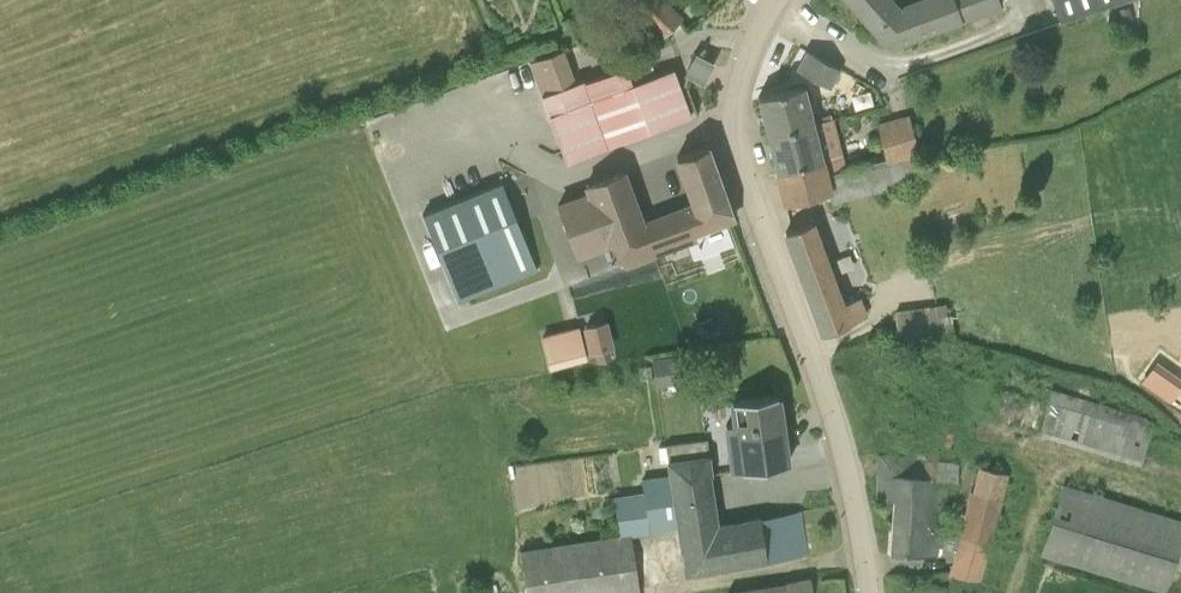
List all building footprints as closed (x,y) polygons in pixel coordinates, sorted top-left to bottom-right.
[(648,19),(663,35),(680,18),(663,0),(629,0),(648,19)] [(889,46),(1001,5),(999,0),(920,0),(899,8),(892,0),(848,0),(889,46)] [(1130,0),(1089,0),(1093,12),(1130,0)] [(1127,5),(1117,9),(1122,22),(1132,18),(1127,5)] [(830,87),(840,68),(807,50),(796,69),(830,87)] [(703,82),(713,64),(700,57),(690,75),(703,82)] [(693,114),(688,100),(676,69),(628,88),(553,117),(570,163),(667,125),(667,126),(697,115),(696,113),(693,114)] [(628,88),(621,71),(581,87),(579,83),(545,97),(553,117),(628,88)] [(767,134),(813,122),(804,85),(758,96),(767,134)] [(886,160),(917,152),(909,117),(877,124),(886,160)] [(827,175),(846,170),(833,120),(814,124),(813,122),(767,134),(777,172),(823,160),(827,175)] [(623,171),(588,184),(586,184),(589,193),(558,204),(577,255),(615,240),(625,266),(695,239),(693,233),(734,218),(708,145),(677,156),(694,203),(642,222),(623,171)] [(924,180),(917,152),(886,160),(886,161),(847,171),(846,170),(827,175),(823,160),(777,172),(785,204),(830,193),(833,203),(910,184),(924,180)] [(460,303),(540,271),(506,184),(425,216),(460,303)] [(786,231),(823,334),(849,324),(849,323),(863,316),(857,298),(842,306),(811,222),(786,231)] [(900,343),(954,341),(948,305),(897,313),(900,343)] [(612,345),(606,322),(586,327),(592,351),(597,349),(600,361),(611,359),(608,346),(612,345)] [(584,358),(578,328),(542,336),(549,366),(584,358)] [(692,379),(689,355),(652,360),(656,384),(692,379)] [(1141,381),(1170,402),(1180,387),(1180,379),(1156,360),(1141,381)] [(1141,463),(1152,421),(1052,390),(1046,403),(1040,432),(1141,463)] [(742,471),(787,464),(777,394),(732,401),(735,423),(726,425),(733,470),(742,469),(742,471)] [(782,559),(806,555),(799,511),(711,524),(704,476),(710,475),(706,444),(706,439),(666,444),(670,476),(642,479),(644,493),(614,497),(621,535),(520,551),(527,592),(640,592),(631,534),(649,530),(649,531),(678,526),(686,574),(782,559)] [(908,454),(878,454),(879,499),(894,497),(893,518),(892,518),(890,552),(936,554),(936,545),(941,546),(943,506),(944,480),(956,480),(958,464),(936,462),(937,458),(908,454)] [(979,583),(1006,472),(978,465),(951,576),(979,583)] [(1165,592),(1180,540),(1180,520),(1064,484),(1042,554),(1165,592)] [(810,579),(782,583),(783,592),(812,592),(810,579)] [(782,583),(728,591),(728,592),(783,592),(782,583)]
